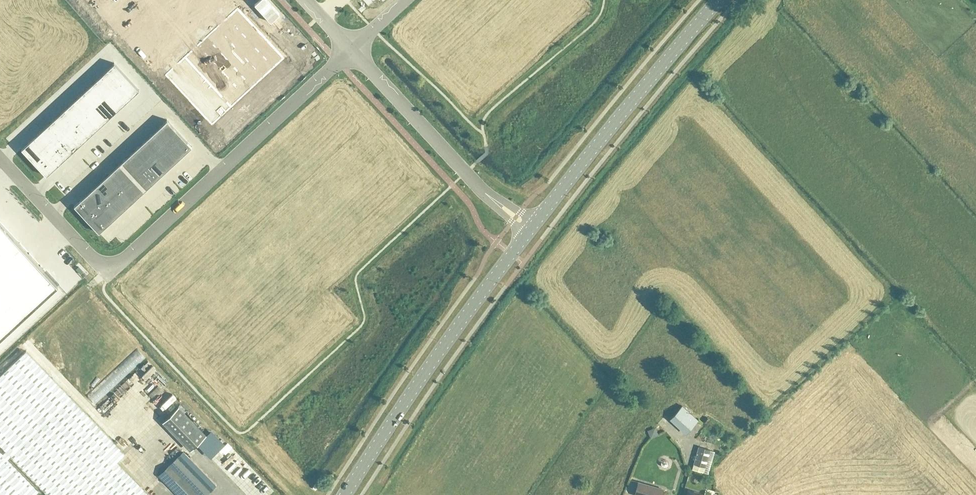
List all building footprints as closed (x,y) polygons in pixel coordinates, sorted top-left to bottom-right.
[(204,132),(276,64),(230,15),(157,81),(204,132)] [(114,62),(108,68),(120,81),(126,76),(114,62)] [(108,68),(101,74),(114,87),(120,81),(108,68)] [(101,74),(92,82),(105,96),(114,87),(101,74)] [(126,76),(120,81),(132,95),(139,89),(126,76)] [(120,81),(114,87),(126,100),(132,95),(120,81)] [(92,82),(83,90),(96,104),(105,96),(92,82)] [(114,87),(105,96),(117,109),(126,100),(114,87)] [(83,90),(75,99),(87,112),(96,104),(83,90)] [(105,96),(96,104),(108,117),(117,109),(105,96)] [(75,99),(66,107),(78,120),(87,112),(75,99)] [(96,104),(87,112),(99,125),(108,117),(96,104)] [(66,107),(57,115),(69,129),(78,120),(66,107)] [(87,112),(78,120),(90,134),(99,125),(87,112)] [(57,115),(48,124),(60,137),(69,129),(57,115)] [(167,119),(153,131),(166,145),(179,132),(167,119)] [(78,120),(69,129),(81,142),(90,134),(78,120)] [(48,124),(34,136),(47,149),(60,137),(48,124)] [(69,129),(60,137),(72,150),(81,142),(69,129)] [(153,131),(147,137),(159,151),(166,145),(153,131)] [(179,132),(166,145),(178,158),(191,146),(179,132)] [(34,136),(21,148),(34,161),(47,149),(34,136)] [(60,137),(47,149),(59,163),(72,150),(60,137)] [(147,137),(140,143),(153,157),(159,151),(147,137)] [(140,143),(134,149),(146,163),(153,157),(140,143)] [(159,151),(153,157),(165,170),(178,158),(166,145),(159,151)] [(47,149),(34,161),(46,175),(59,163),(47,149)] [(134,149),(127,156),(139,169),(146,163),(134,149)] [(127,156),(120,162),(133,175),(139,169),(127,156)] [(146,163),(139,169),(152,182),(165,170),(153,157),(146,163)] [(120,162),(113,168),(126,182),(133,175),(120,162)] [(113,168),(105,176),(117,190),(126,182),(113,168)] [(139,169),(133,175),(145,189),(152,182),(139,169)] [(133,175),(126,182),(138,195),(145,189),(133,175)] [(105,176),(96,184),(108,198),(113,194),(117,190),(105,176)] [(117,190),(113,194),(125,207),(138,195),(126,182),(117,190)] [(96,184),(87,193),(99,206),(108,198),(96,184)] [(87,193),(74,205),(86,218),(99,206),(87,193)] [(108,198),(99,206),(112,219),(125,207),(113,194),(108,198)] [(99,206),(86,218),(99,232),(112,219),(99,206)] [(58,283),(0,221),(0,337),(58,283)] [(39,490),(8,457),(10,455),(34,478),(46,492),(42,494),(150,494),(130,475),(124,468),(116,460),(124,452),(25,349),(0,374),(0,445),(5,450),(3,452),(0,449),(0,494),(33,494),(39,490)] [(146,357),(137,349),(88,394),(96,403),(146,357)] [(698,419),(682,405),(670,418),(686,432),(698,419)] [(162,422),(190,450),(197,443),(206,434),(179,406),(162,422)] [(225,443),(212,429),(197,443),(210,457),(225,443)] [(698,446),(693,463),(706,467),(711,449),(698,446)] [(160,474),(171,484),(169,486),(179,494),(205,494),(216,484),(183,451),(160,474)] [(218,474),(212,477),(218,487),(223,485),(218,474)] [(633,494),(634,494),(662,494),(661,494),(663,488),(638,481),(633,494)]
